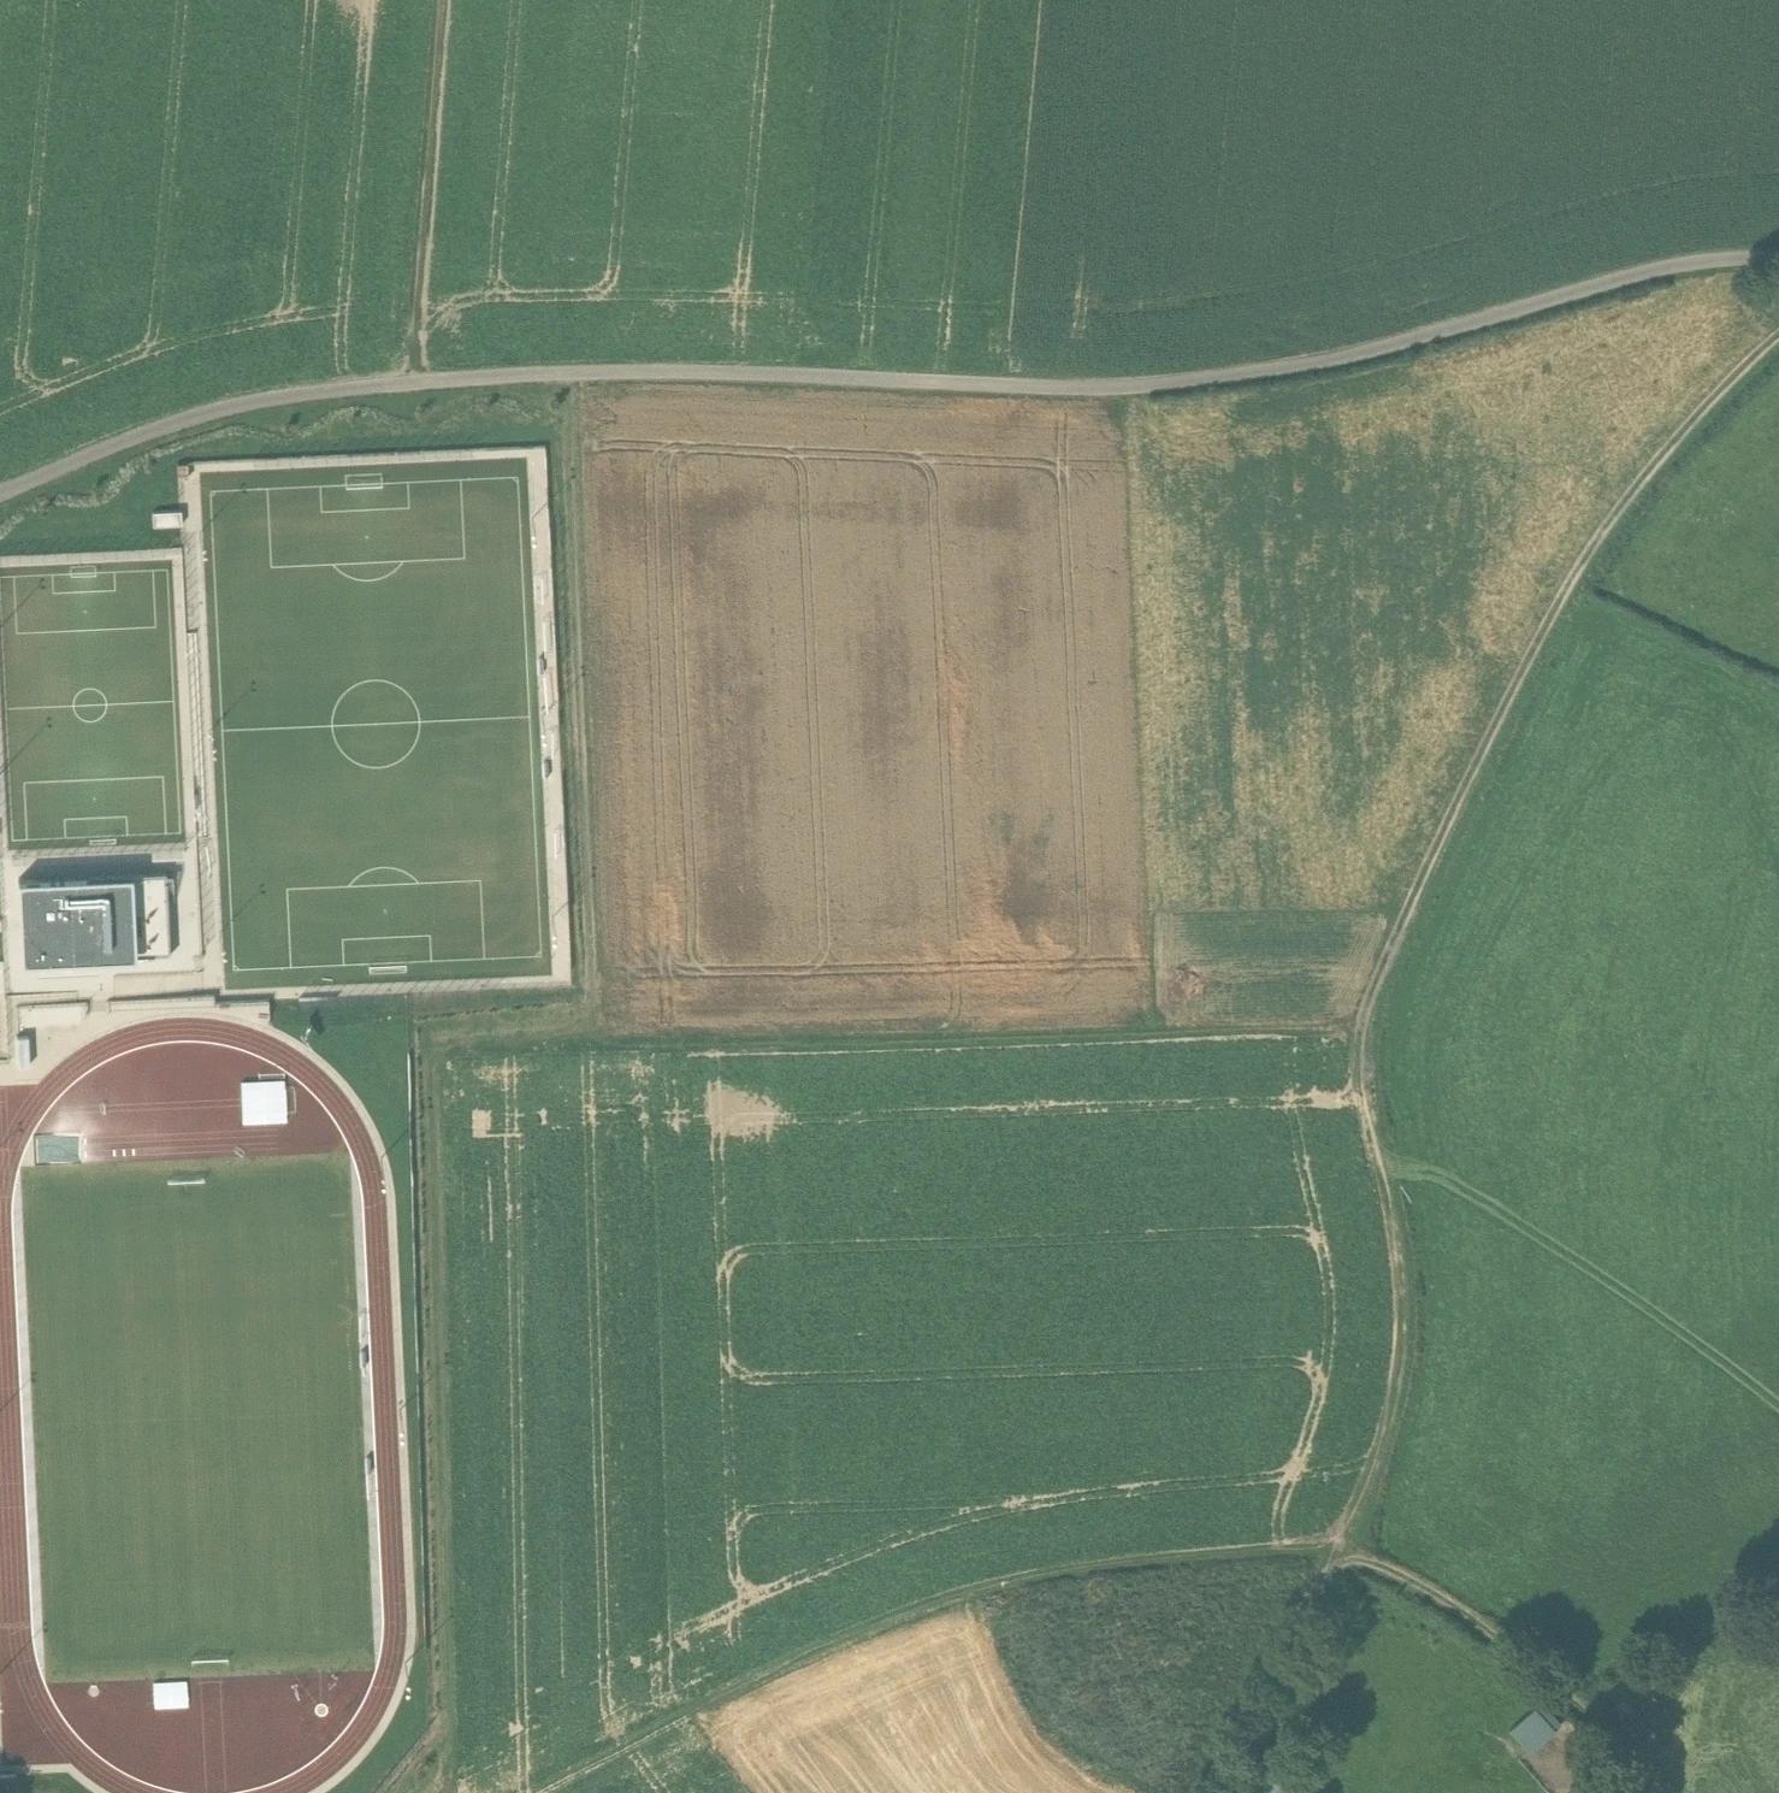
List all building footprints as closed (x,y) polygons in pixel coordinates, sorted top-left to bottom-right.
[(181,512),(152,513),(153,526),(181,525),(181,512)] [(166,875),(18,882),(21,964),(170,958),(166,875)] [(79,1007),(22,1011),(23,1032),(80,1028),(79,1007)] [(37,1134),(39,1164),(83,1161),(81,1132),(37,1134)]
